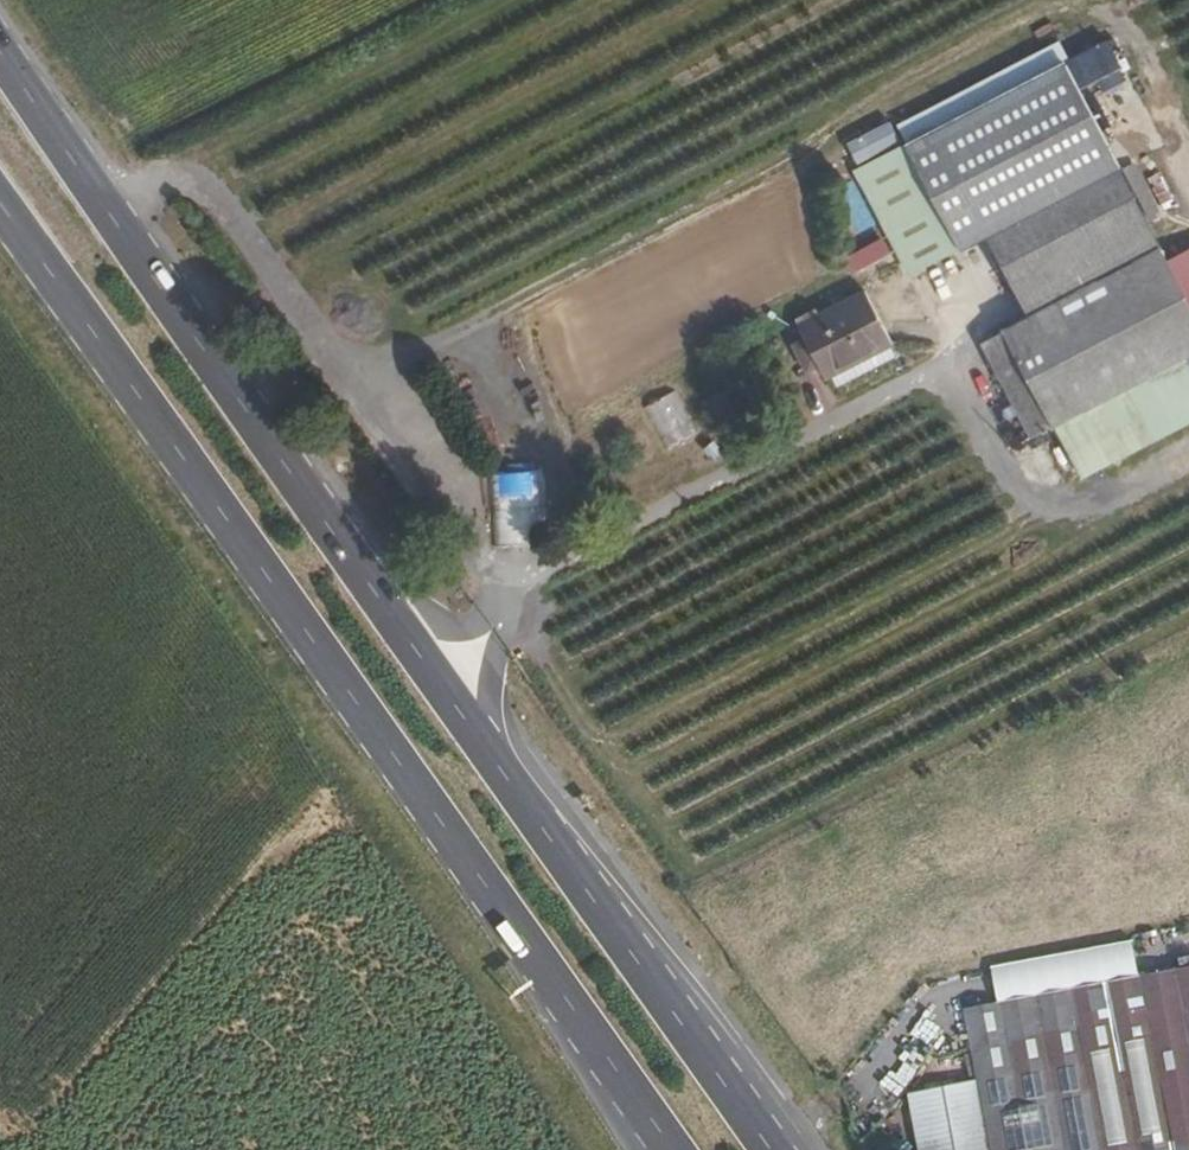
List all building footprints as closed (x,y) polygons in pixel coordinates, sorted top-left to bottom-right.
[(1107,43),(1067,62),(1078,84),(1095,75),(1103,91),(1124,82),(1120,74),(1127,70),(1123,61),(1118,64),(1107,43)] [(898,128),(907,146),(1063,64),(1067,62),(1058,45),(898,128)] [(907,146),(856,173),(911,278),(986,238),(1118,169),(1063,64),(907,146)] [(1159,220),(1131,166),(1123,171),(1151,224),(1159,220)] [(1161,252),(1118,169),(986,238),(1029,321),(1161,252)] [(884,241),(847,251),(851,267),(888,257),(884,241)] [(1002,335),(1052,429),(1188,357),(1188,305),(1169,266),(1161,252),(1029,321),(1002,335)] [(1169,266),(1188,305),(1188,256),(1169,266)] [(819,318),(797,330),(804,342),(793,348),(808,375),(818,369),(825,383),(831,380),(890,349),(893,347),(865,294),(819,318)] [(795,324),(797,330),(819,318),(815,313),(795,324)] [(1002,335),(982,346),(1031,440),(1052,429),(1002,335)] [(890,349),(831,380),(837,390),(896,359),(890,349)] [(1052,429),(1079,477),(1188,419),(1188,357),(1052,429)] [(979,1079),(993,1149),(1188,1149),(1188,965),(966,1007),(979,1079)] [(979,1079),(912,1092),(923,1149),(993,1149),(979,1079)]
